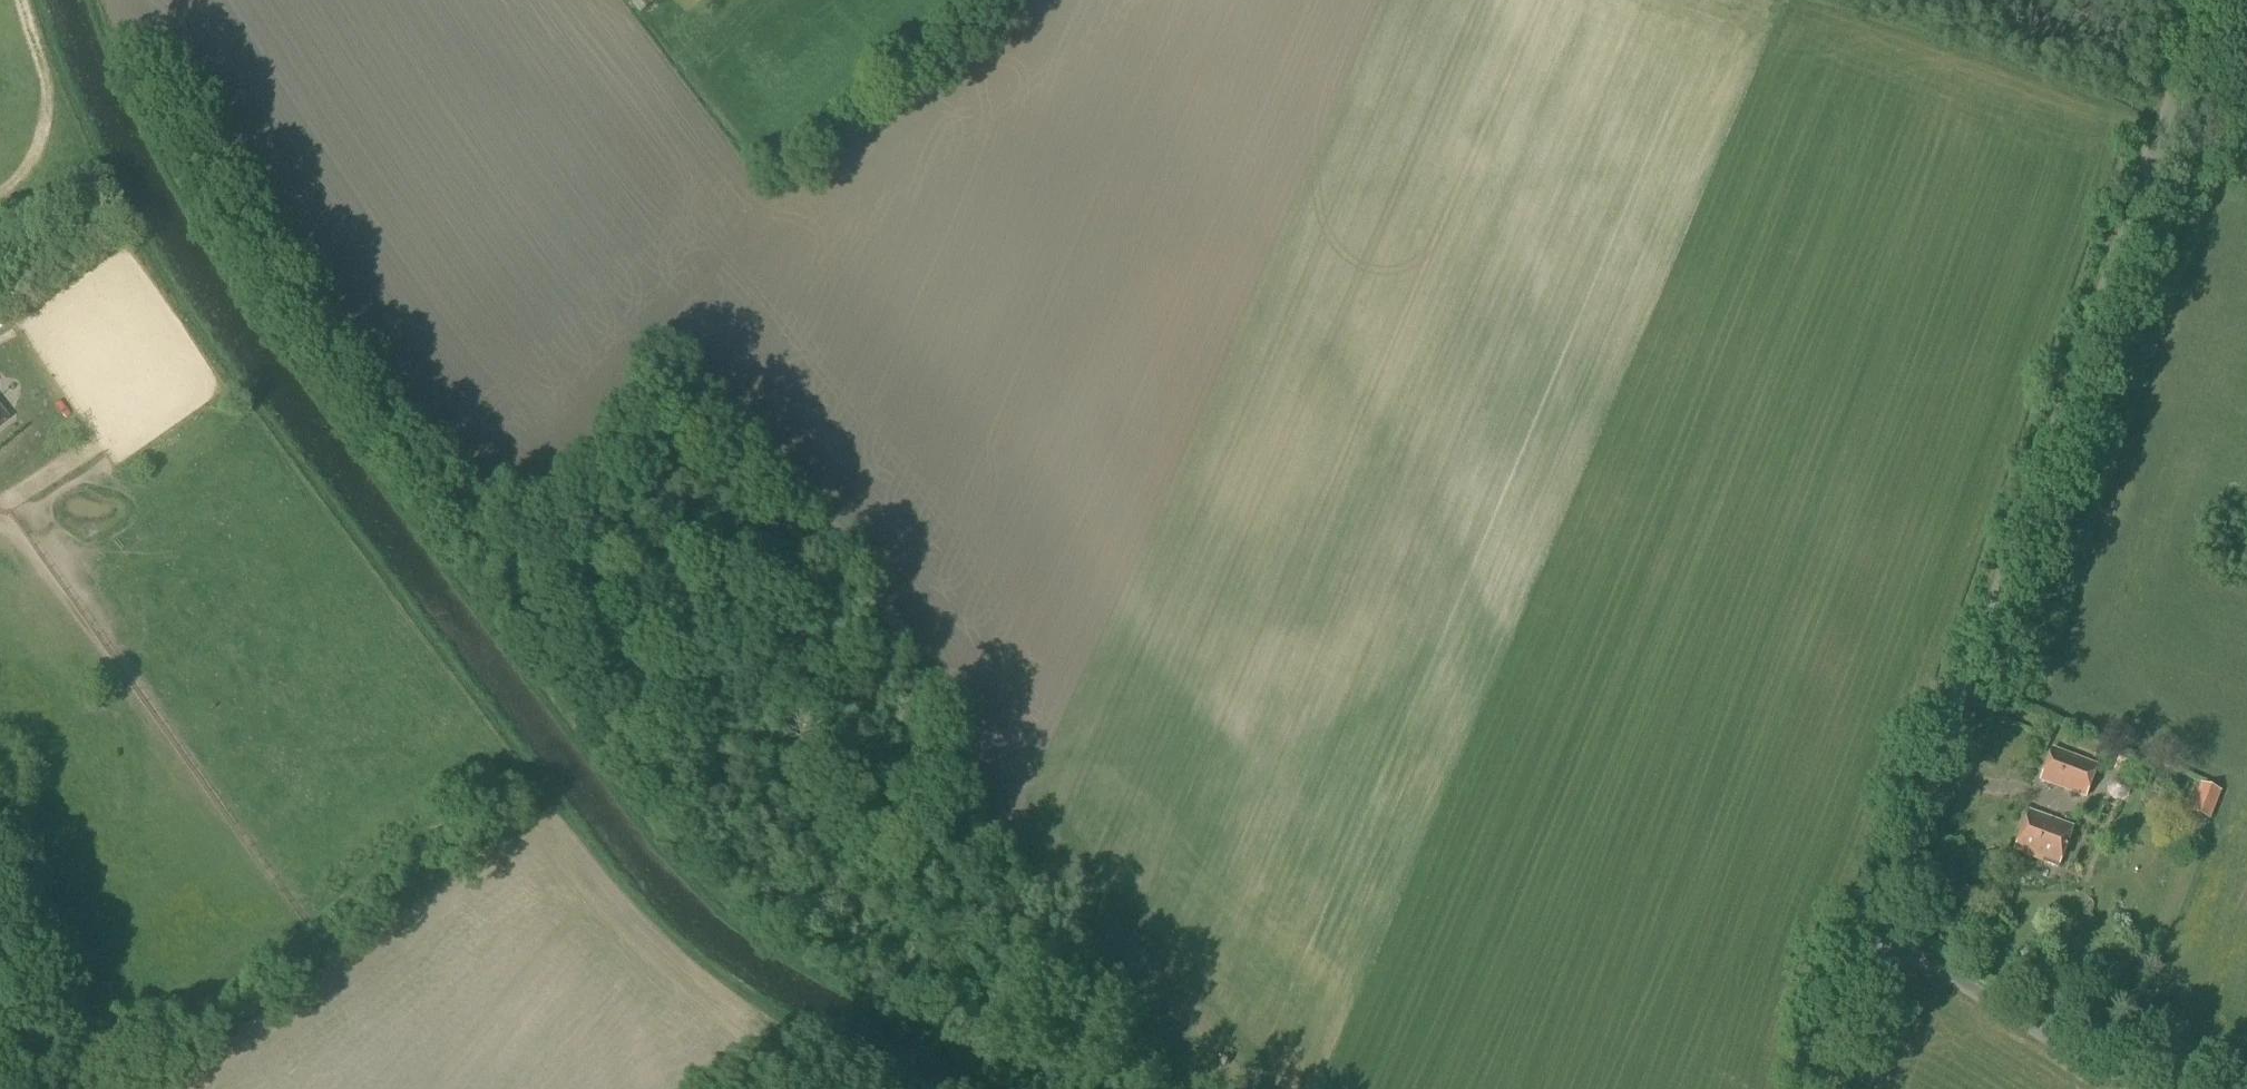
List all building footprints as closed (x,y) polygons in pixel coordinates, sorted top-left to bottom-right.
[(633,3),(641,13),(650,6),(645,0),(636,0),(633,3)] [(9,419),(0,408),(0,427),(9,419)] [(2086,798),(2098,767),(2053,750),(2041,781),(2086,798)] [(2132,804),(2137,789),(2119,782),(2114,798),(2132,804)] [(2211,822),(2223,792),(2201,784),(2190,813),(2211,822)] [(2059,868),(2073,828),(2029,812),(2015,852),(2059,868)]
